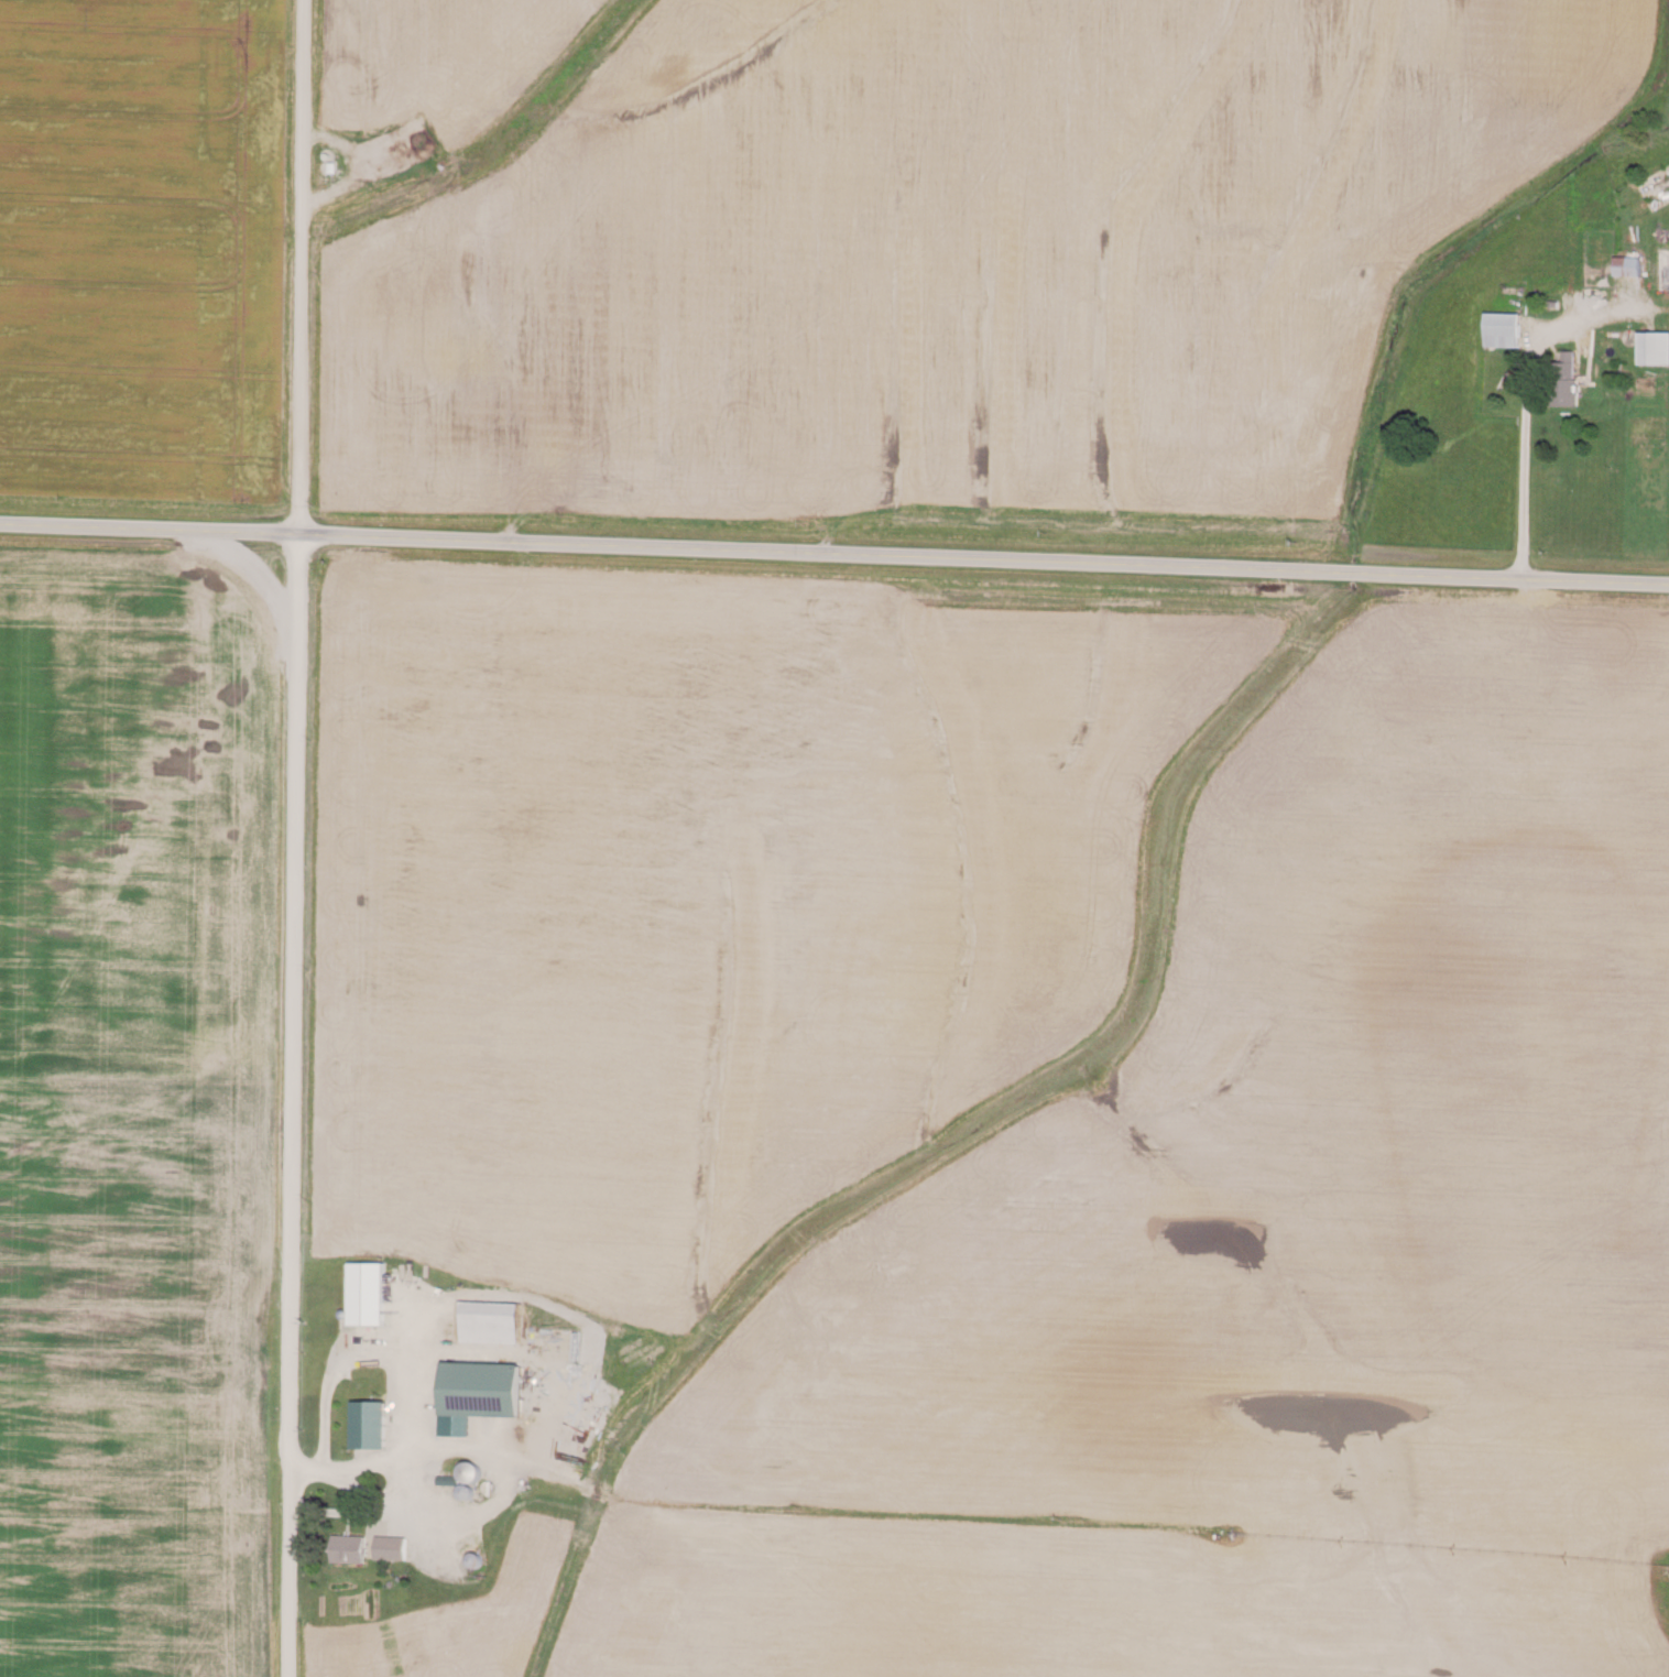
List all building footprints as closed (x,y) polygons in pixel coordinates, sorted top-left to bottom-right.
[(1616,255),(1617,273),(1643,272),(1643,254),(1616,255)] [(1522,344),(1523,310),(1487,309),(1486,343),(1522,344)] [(1639,329),(1640,361),(1668,360),(1668,328),(1639,329)] [(1558,402),(1581,402),(1582,374),(1577,374),(1577,348),(1569,348),(1568,371),(1559,371),(1558,402)] [(351,1322),(387,1323),(388,1261),(352,1260),(351,1322)] [(525,1300),(462,1299),(461,1340),(525,1341),(525,1300)] [(473,1413),(525,1415),(526,1361),(446,1359),(444,1433),(472,1434),(473,1413)] [(356,1446),(390,1447),(391,1399),(356,1399),(356,1446)] [(337,1533),(337,1560),(368,1561),(369,1534),(337,1533)] [(410,1534),(379,1533),(378,1556),(410,1557),(410,1534)]
